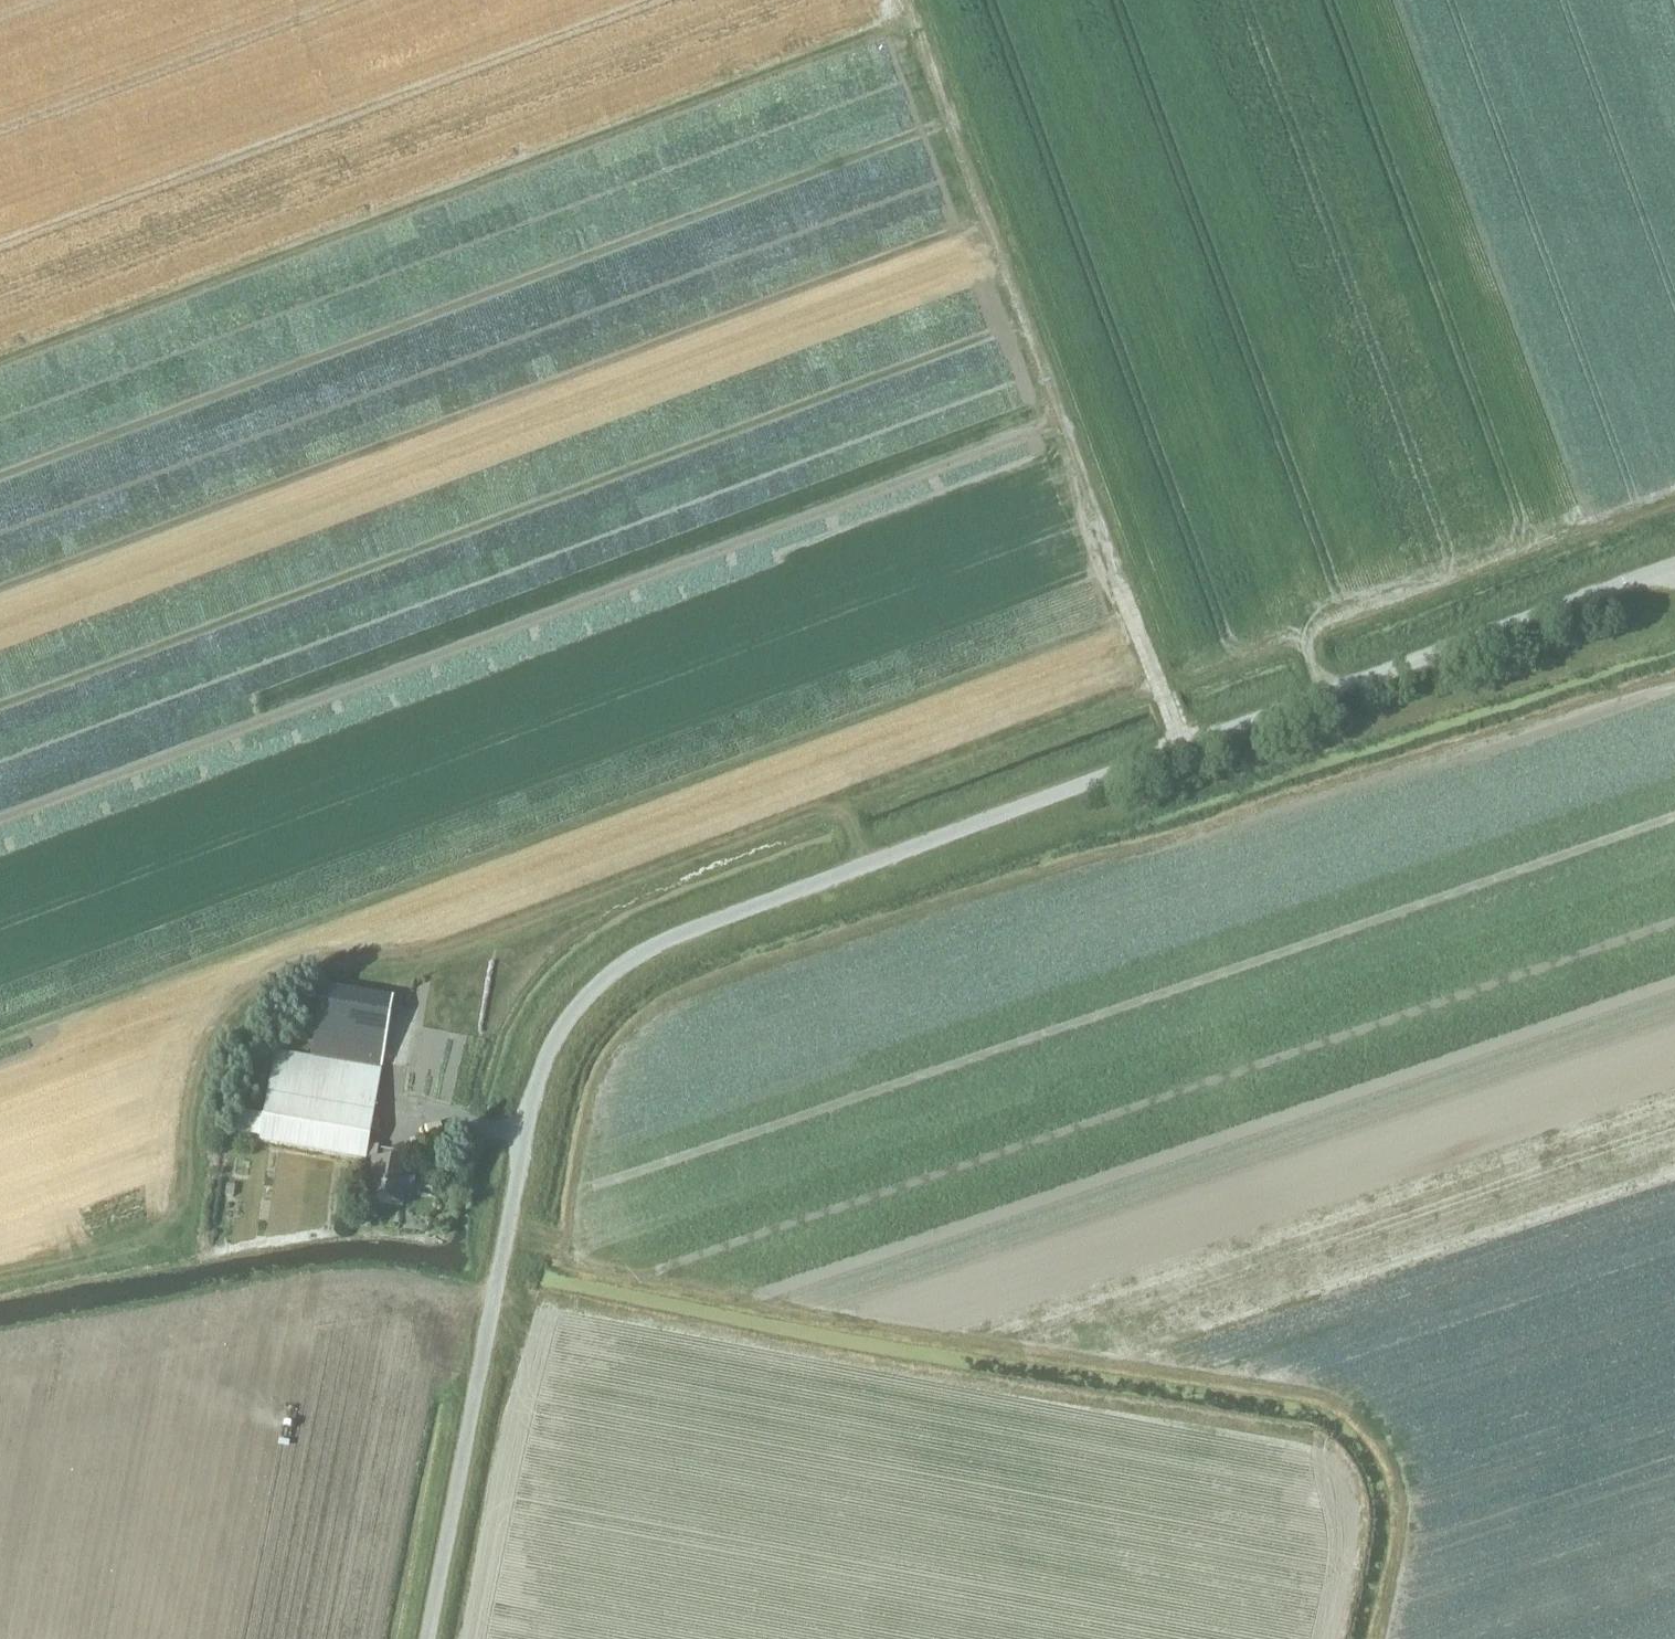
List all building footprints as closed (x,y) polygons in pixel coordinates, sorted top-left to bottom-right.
[(238,1112),(235,1134),(252,1137),(262,1139),(261,1143),(366,1163),(366,1158),(369,1146),(395,1004),(395,1003),(325,990),(312,1061),(278,1055),(266,1117),(255,1115),(238,1112)] [(372,1163),(366,1201),(404,1207),(406,1192),(413,1193),(415,1181),(408,1180),(410,1170),(402,1169),(404,1154),(385,1151),(383,1165),(372,1163)]
